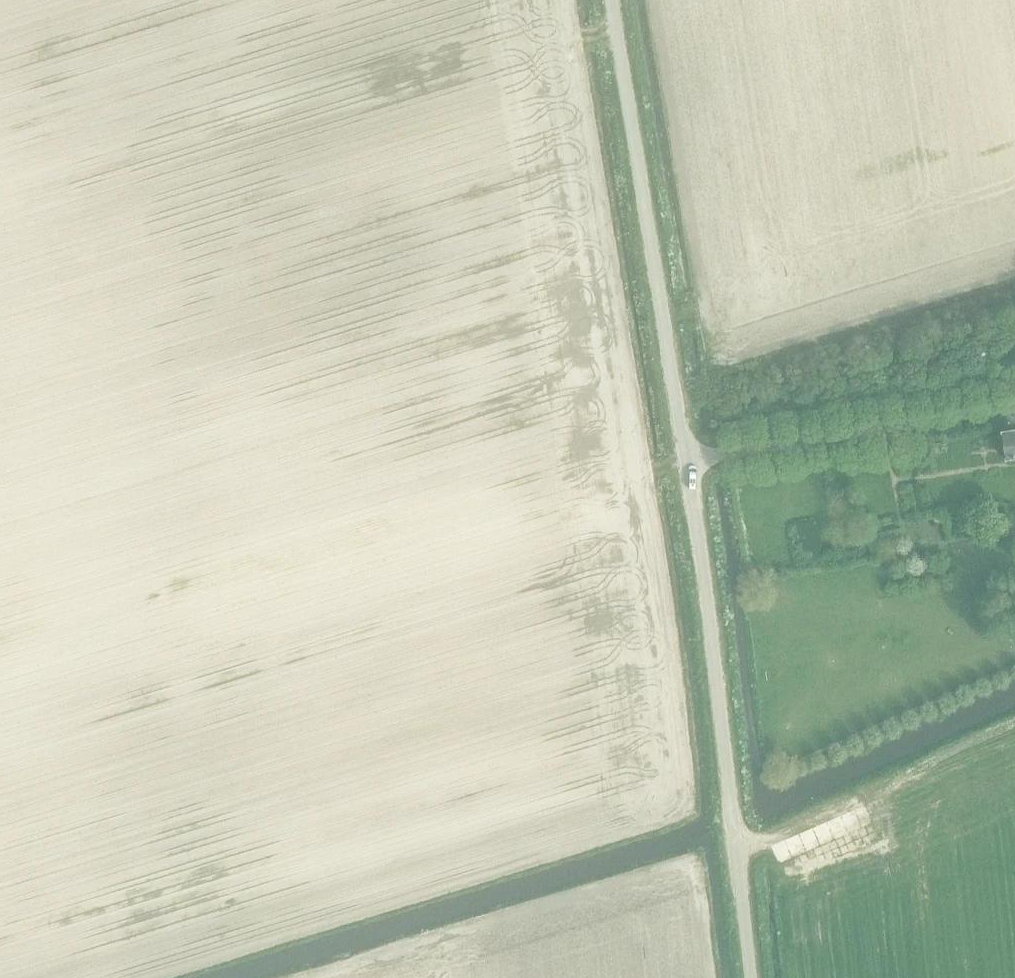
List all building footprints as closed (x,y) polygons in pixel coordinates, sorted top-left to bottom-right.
[(1005,458),(1014,456),(1014,429),(1001,431),(1005,458)]
